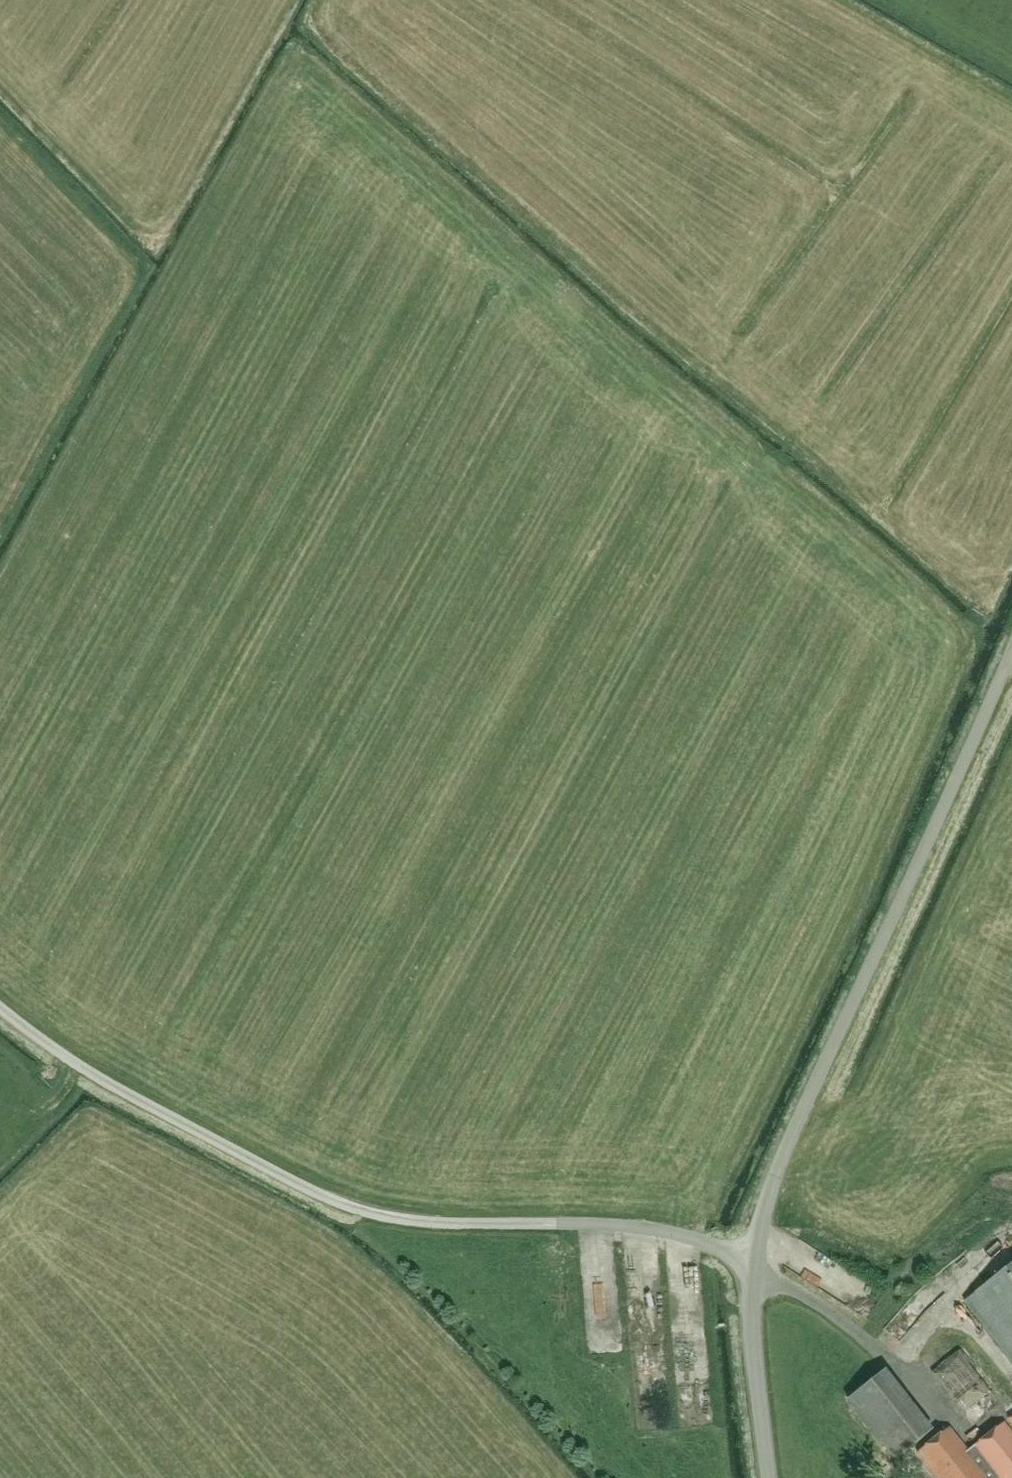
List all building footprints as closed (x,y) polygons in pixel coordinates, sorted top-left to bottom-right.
[(1011,1360),(1011,1262),(965,1300),(1011,1360)] [(678,1282),(681,1415),(699,1415),(697,1281),(678,1282)] [(612,1285),(601,1285),(601,1300),(585,1300),(585,1342),(598,1343),(598,1346),(612,1347),(612,1285)] [(964,1412),(991,1391),(959,1349),(932,1370),(964,1412)] [(895,1459),(934,1428),(886,1368),(848,1398),(895,1459)] [(917,1451),(938,1477),(1011,1477),(1011,1432),(1004,1421),(967,1449),(950,1426),(917,1451)]
